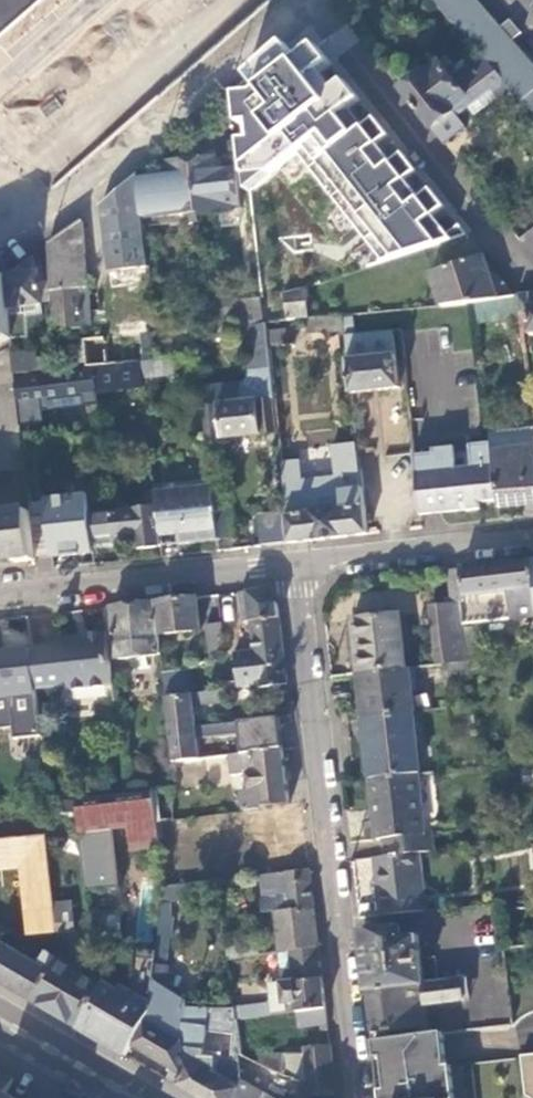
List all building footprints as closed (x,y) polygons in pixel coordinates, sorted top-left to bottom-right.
[(44,0),(0,0),(0,39),(44,0)] [(481,56),(508,88),(521,102),(532,116),(532,70),(470,0),(431,0),(481,56)] [(399,259),(467,235),(314,43),(246,99),(259,202),(299,170),(365,243),(346,254),(362,270),(392,261),(399,259)] [(481,56),(471,64),(497,97),(508,88),(481,56)] [(401,90),(444,144),(466,127),(453,112),(464,103),(473,115),(497,97),(471,64),(466,58),(447,74),(446,73),(442,67),(440,64),(425,77),(422,74),(401,90)] [(450,60),(442,67),(446,73),(455,66),(450,60)] [(213,129),(188,132),(191,155),(215,152),(213,129)] [(216,158),(191,160),(198,222),(210,221),(209,213),(241,210),(237,169),(217,171),(216,158)] [(168,177),(137,179),(142,220),(185,215),(185,224),(198,222),(191,160),(166,162),(168,177)] [(109,271),(134,269),(148,268),(142,220),(137,179),(136,174),(100,205),(109,271)] [(82,220),(49,244),(52,322),(73,329),(83,329),(79,289),(87,288),(82,220)] [(518,239),(532,258),(532,227),(518,239)] [(484,256),(467,235),(399,259),(401,265),(403,272),(436,261),(439,270),(484,256)] [(33,256),(4,276),(8,309),(40,304),(38,276),(33,256)] [(516,297),(484,256),(439,270),(431,272),(442,306),(476,303),(516,297)] [(401,265),(399,259),(392,261),(394,268),(401,265)] [(134,269),(109,271),(114,330),(154,325),(148,268),(134,269)] [(1,472),(25,470),(20,426),(18,403),(16,404),(14,379),(15,379),(15,374),(13,375),(11,354),(12,354),(8,309),(4,276),(0,278),(0,472),(1,472)] [(306,289),(284,294),(285,302),(287,320),(303,319),(309,319),(306,289)] [(519,296),(520,311),(522,311),(529,310),(532,335),(532,292),(518,294),(519,296)] [(519,296),(516,297),(476,303),(478,325),(522,320),(522,311),(520,311),(519,296)] [(261,299),(207,302),(210,332),(245,327),(252,326),(250,312),(263,310),(262,304),(261,299)] [(252,326),(264,324),(263,310),(250,312),(252,326)] [(309,319),(303,319),(304,334),(341,331),(339,317),(309,319)] [(175,333),(193,335),(194,321),(177,320),(175,333)] [(206,441),(277,433),(276,428),(273,402),(264,324),(252,326),(245,327),(251,383),(200,390),(206,441)] [(399,331),(345,335),(348,360),(347,360),(350,393),(400,388),(396,356),(395,356),(394,342),(400,341),(399,331)] [(86,370),(91,369),(106,368),(103,339),(82,340),(86,370)] [(15,374),(36,372),(34,352),(12,354),(11,354),(13,375),(15,374)] [(158,360),(141,361),(143,378),(175,374),(173,358),(163,359),(158,360)] [(91,369),(91,372),(93,393),(96,393),(139,389),(137,365),(106,368),(91,369)] [(91,372),(15,379),(14,379),(16,404),(18,403),(20,426),(44,424),(42,412),(98,405),(96,393),(93,393),(91,372)] [(273,402),(276,428),(292,426),(287,401),(273,402)] [(532,512),(532,446),(492,450),(498,501),(499,508),(526,505),(527,513),(532,512)] [(498,501),(492,450),(492,448),(470,450),(472,471),(456,473),(456,481),(435,483),(437,507),(445,506),(446,511),(456,510),(456,513),(478,511),(477,502),(498,501)] [(418,493),(421,516),(456,513),(456,510),(446,511),(445,506),(437,507),(435,483),(456,481),(456,473),(454,449),(431,451),(432,455),(416,457),(419,492),(418,493)] [(325,540),(368,535),(365,505),(364,505),(362,489),(348,490),(341,491),(343,509),(306,513),(300,462),(280,463),(289,543),(325,540)] [(348,490),(362,489),(360,470),(348,471),(348,490)] [(211,479),(171,483),(172,489),(156,491),(157,509),(161,537),(177,535),(178,544),(218,540),(214,507),(211,479)] [(46,501),(52,559),(94,555),(93,548),(90,516),(88,496),(46,501)] [(214,507),(218,540),(235,538),(231,506),(214,507)] [(138,548),(161,546),(161,537),(157,509),(117,513),(119,538),(137,537),(138,548)] [(35,561),(30,512),(0,516),(0,564),(35,561)] [(90,516),(93,548),(115,546),(115,539),(119,538),(117,513),(90,516)] [(448,569),(452,602),(462,601),(465,623),(532,616),(532,562),(532,559),(499,563),(448,569)] [(259,687),(286,683),(282,659),(277,604),(258,590),(252,591),(241,592),(246,639),(254,638),(255,651),(234,654),(238,686),(259,684),(259,687)] [(200,630),(197,596),(175,599),(155,601),(158,634),(200,630)] [(158,634),(155,601),(130,604),(111,606),(116,658),(159,653),(158,634)] [(433,664),(452,662),(465,661),(458,603),(427,607),(433,664)] [(352,618),(358,673),(406,667),(399,612),(352,618)] [(224,652),(220,624),(204,625),(208,659),(224,652)] [(470,660),(471,669),(483,668),(479,626),(466,628),(470,660)] [(113,687),(107,636),(59,641),(60,648),(32,651),(36,692),(65,689),(65,693),(113,687)] [(36,692),(32,651),(31,645),(0,649),(0,729),(13,727),(15,739),(41,736),(36,692)] [(160,655),(161,673),(188,670),(188,669),(205,661),(201,651),(160,655)] [(454,680),(472,678),(471,669),(470,660),(465,661),(452,662),(454,680)] [(406,667),(358,673),(364,718),(413,712),(414,712),(409,667),(406,667)] [(168,728),(195,725),(235,721),(233,689),(165,697),(168,728)] [(413,712),(364,718),(371,778),(417,772),(420,772),(413,712)] [(235,721),(195,725),(168,728),(172,763),(198,760),(197,740),(237,736),(239,754),(253,752),(255,752),(255,751),(282,748),(277,716),(235,721)] [(260,806),(288,803),(285,774),(283,753),(282,748),(255,751),(255,752),(253,752),(239,754),(231,755),(233,774),(245,773),(248,791),(241,791),(244,811),(259,809),(260,806)] [(371,778),(368,778),(371,807),(374,843),(380,842),(381,856),(417,851),(434,849),(433,836),(423,837),(417,772),(371,778)] [(156,821),(153,789),(124,793),(75,799),(85,890),(119,886),(114,829),(129,827),(132,848),(159,846),(156,821)] [(56,931),(53,903),(52,893),(44,835),(0,840),(0,871),(19,869),(27,933),(56,931)] [(381,856),(375,857),(377,880),(369,880),(371,896),(378,895),(380,914),(425,910),(417,851),(381,856)] [(278,873),(263,875),(265,898),(264,899),(266,915),(274,914),(313,909),(310,881),(309,869),(278,873)] [(195,882),(164,885),(163,901),(196,898),(195,882)] [(69,891),(52,893),(53,903),(70,902),(69,891)] [(53,903),(56,931),(74,929),(71,901),(70,902),(53,903)] [(291,950),(318,947),(315,923),(313,909),(274,914),(278,951),(279,953),(291,952),(291,950)] [(88,914),(91,942),(123,938),(119,911),(88,914)] [(417,924),(360,930),(363,963),(366,990),(368,1006),(371,1032),(429,1024),(426,1004),(464,999),(461,979),(423,984),(417,924)] [(1,983),(35,1002),(60,958),(48,952),(40,966),(0,942),(0,982),(1,983)] [(296,1011),(296,1012),(325,1008),(320,970),(318,947),(291,950),(291,952),(293,970),(273,973),(274,985),(259,988),(261,1006),(234,1010),(235,1020),(237,1019),(281,1013),(296,1011)] [(157,957),(135,955),(131,993),(121,988),(118,993),(103,984),(78,1027),(102,1041),(126,1055),(131,1046),(151,1013),(156,964),(157,957)] [(60,958),(35,1002),(51,1012),(78,1027),(103,984),(96,980),(60,958)] [(167,988),(169,966),(156,964),(151,1013),(131,1046),(167,1066),(182,1074),(180,1045),(178,1044),(187,1007),(187,1001),(167,988)] [(467,978),(461,979),(464,999),(470,998),(467,978)] [(178,1044),(180,1045),(182,1074),(176,1084),(200,1097),(245,1097),(243,1080),(241,1057),(237,1019),(235,1020),(234,1010),(234,1008),(232,1008),(187,1007),(178,1044)] [(327,1030),(325,1008),(296,1012),(296,1011),(281,1013),(289,1077),(306,1080),(307,1094),(309,1095),(335,1095),(332,1074),(331,1061),(327,1030)] [(372,1040),(375,1060),(383,1059),(386,1091),(378,1091),(379,1097),(455,1097),(452,1065),(447,1065),(442,1031),(372,1040)] [(525,1097),(526,1097),(532,1097),(532,1056),(520,1058),(525,1097)] [(383,1059),(375,1060),(378,1091),(386,1091),(383,1059)] [(167,1066),(161,1076),(176,1084),(182,1074),(167,1066)] [(6,1094),(14,1080),(0,1072),(0,1097),(3,1097),(6,1094)] [(245,1097),(276,1097),(243,1080),(245,1097)]
